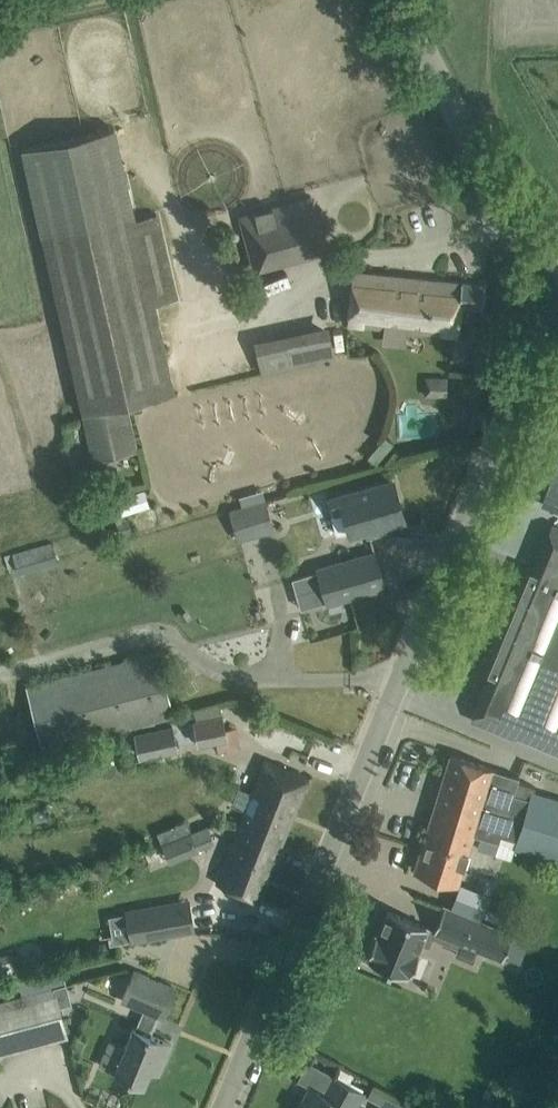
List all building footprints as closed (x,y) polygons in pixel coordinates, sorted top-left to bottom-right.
[(23,148),(82,421),(91,464),(135,455),(124,402),(173,391),(164,348),(154,303),(176,298),(157,213),(135,218),(114,127),(23,148)] [(239,216),(252,267),(328,247),(315,196),(239,216)] [(347,324),(426,332),(428,310),(414,309),(418,277),(353,270),(347,324)] [(428,310),(426,332),(457,335),(460,305),(482,307),(485,285),(418,277),(414,309),(428,310)] [(255,339),(262,373),(335,356),(327,323),(255,339)] [(425,394),(447,395),(447,377),(425,377),(425,394)] [(523,493),(557,507),(557,447),(544,441),(523,493)] [(393,480),(371,486),(332,497),(337,512),(345,509),(351,529),(366,525),(368,532),(387,527),(385,521),(403,516),(393,480)] [(145,490),(110,500),(115,515),(149,506),(145,490)] [(274,530),(265,498),(230,508),(239,540),(274,530)] [(472,719),(516,737),(517,734),(557,752),(557,528),(552,525),(534,569),(527,567),(514,599),(511,598),(506,611),(509,612),(484,672),(490,675),(472,719)] [(57,562),(52,542),(13,554),(19,573),(57,562)] [(385,585),(375,551),(318,568),(327,602),(385,585)] [(157,653),(28,686),(47,759),(96,745),(94,734),(173,712),(157,653)] [(227,737),(225,728),(223,715),(193,721),(198,743),(215,739),(227,737)] [(178,752),(173,725),(135,733),(140,756),(170,749),(171,754),(178,752)] [(534,792),(535,787),(517,781),(519,776),(450,754),(430,818),(473,831),(473,833),(498,841),(502,830),(517,835),(514,847),(557,860),(557,799),(534,792)] [(264,760),(240,821),(284,839),(308,777),(264,760)] [(473,831),(430,818),(415,869),(457,882),(473,833),(473,831)] [(259,900),(284,839),(240,821),(216,883),(259,900)] [(169,858),(197,847),(191,833),(163,844),(169,858)] [(480,877),(476,889),(489,894),(493,881),(480,877)] [(188,901),(127,912),(132,940),(193,929),(188,901)] [(444,905),(434,930),(460,941),(453,957),(471,964),(477,948),(502,958),(512,934),(444,905)] [(368,959),(375,962),(373,967),(387,973),(389,968),(407,975),(409,972),(411,973),(419,952),(417,951),(427,926),(388,910),(378,935),(376,934),(367,955),(369,956),(368,959)] [(150,1035),(158,1015),(163,1017),(175,988),(134,970),(121,999),(144,1009),(136,1030),(133,1029),(125,1047),(109,1040),(99,1065),(144,1084),(151,1068),(160,1072),(171,1044),(150,1035)] [(65,1036),(53,988),(0,1002),(0,1054),(65,1036)] [(363,1091),(333,1076),(324,1093),(314,1088),(304,1107),(354,1107),(363,1091)] [(369,1087),(365,1095),(381,1102),(378,1107),(412,1107),(369,1087)]
